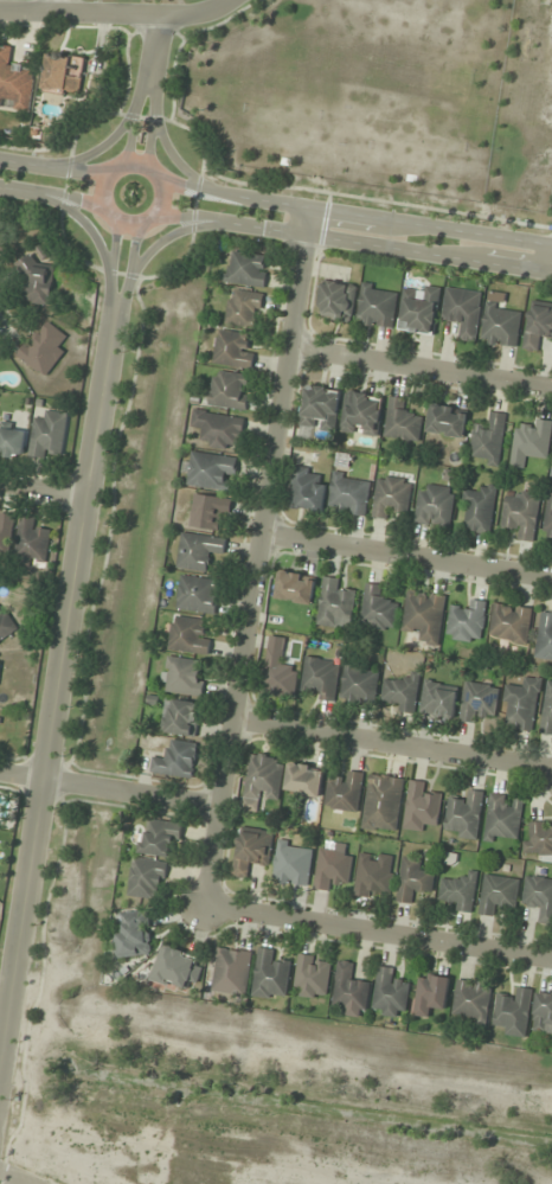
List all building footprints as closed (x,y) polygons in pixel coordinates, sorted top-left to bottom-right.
[(11,65),(13,48),(0,46),(0,109),(3,109),(3,107),(29,111),(35,68),(11,65)] [(84,58),(47,54),(42,92),(79,96),(84,58)] [(4,250),(12,218),(0,215),(0,249),(4,250)] [(226,282),(264,288),(269,257),(230,252),(226,282)] [(18,299),(48,305),(55,270),(33,266),(34,262),(26,260),(18,299)] [(318,316),(352,320),(356,285),(322,281),(318,316)] [(398,290),(362,285),(357,324),(393,329),(398,290)] [(434,335),(440,291),(406,285),(399,330),(434,335)] [(482,292),(446,288),(442,321),(461,324),(459,339),(476,341),(482,292)] [(256,330),(263,295),(232,289),(225,323),(256,330)] [(521,312),(506,310),(508,295),(488,292),(481,342),(516,347),(521,312)] [(529,302),(525,350),(537,351),(538,339),(551,340),(551,304),(529,302)] [(66,337),(47,320),(17,353),(43,378),(67,352),(59,345),(66,337)] [(251,368),(254,350),(246,349),(248,334),(218,331),(214,364),(251,368)] [(209,406),(245,410),(249,375),(212,372),(209,406)] [(336,431),(341,390),(305,385),(299,436),(311,438),(312,428),(336,431)] [(379,436),(383,396),(346,392),(342,433),(379,436)] [(406,399),(389,397),(384,440),(418,444),(422,414),(405,412),(406,399)] [(469,413),(434,403),(426,429),(461,440),(469,413)] [(34,419),(29,455),(62,459),(68,413),(46,410),(45,420),(34,419)] [(506,415),(490,412),(488,426),(474,423),(469,461),(499,465),(506,415)] [(201,447),(240,449),(242,416),(193,413),(192,427),(202,428),(201,447)] [(510,467),(522,468),(523,457),(548,460),(551,422),(551,421),(529,419),(528,429),(514,427),(510,467)] [(0,429),(0,457),(25,456),(24,428),(0,429)] [(186,485),(231,492),(237,458),(191,451),(186,485)] [(287,506),(320,514),(327,484),(315,481),(318,471),(296,466),(287,506)] [(328,510),(365,517),(371,480),(334,474),(328,510)] [(373,518),(392,519),(393,510),(408,511),(411,480),(376,477),(373,518)] [(414,524),(449,529),(455,489),(420,484),(414,524)] [(490,535),(497,488),(476,485),(475,492),(468,491),(462,530),(490,535)] [(505,497),(501,526),(515,528),(514,539),(534,541),(541,494),(518,491),(517,499),(505,497)] [(189,526),(217,530),(220,514),(229,516),(232,500),(194,493),(189,526)] [(549,493),(542,533),(551,534),(551,494),(549,493)] [(0,513),(0,553),(9,554),(14,516),(0,513)] [(50,531),(34,528),(36,519),(21,517),(15,562),(44,567),(50,531)] [(177,568),(208,573),(212,551),(224,553),(226,539),(182,533),(177,568)] [(277,602),(314,603),(314,575),(278,574),(277,602)] [(214,614),(218,581),(181,576),(177,610),(214,614)] [(316,625),(351,630),(356,593),(336,590),(338,579),(323,577),(316,625)] [(381,586),(366,584),(360,626),(394,631),(398,601),(379,598),(381,586)] [(445,595),(407,590),(402,629),(419,632),(418,644),(439,647),(445,595)] [(484,602),(464,601),(464,608),(449,607),(447,640),(482,642),(484,602)] [(18,630),(0,603),(0,642),(18,630)] [(527,644),(532,609),(494,604),(489,639),(527,644)] [(541,612),(534,658),(551,661),(551,614),(541,612)] [(168,649),(207,655),(211,635),(201,633),(203,621),(174,617),(168,649)] [(285,652),(268,648),(260,692),(292,698),(298,667),(283,664),(285,652)] [(199,696),(204,662),(167,657),(162,691),(199,696)] [(300,690),(335,696),(340,663),(305,657),(300,690)] [(341,702),(374,706),(379,671),(345,667),(341,702)] [(392,710),(414,713),(420,674),(409,672),(407,682),(385,679),(382,700),(393,702),(392,710)] [(503,727),(532,732),(541,679),(521,676),(519,687),(510,686),(503,727)] [(551,736),(551,679),(547,678),(540,734),(551,736)] [(452,720),(459,688),(426,681),(419,713),(452,720)] [(499,688),(466,683),(460,720),(481,724),(482,716),(494,718),(499,688)] [(161,732),(197,737),(201,703),(165,699),(161,732)] [(151,773),(193,778),(197,744),(167,740),(165,756),(153,754),(151,773)] [(279,801),(284,759),(249,754),(242,810),(257,812),(258,799),(279,801)] [(324,769),(290,763),(285,791),(319,797),(324,769)] [(363,774),(342,770),(340,781),(330,780),(325,806),(356,812),(363,774)] [(397,833),(404,778),(369,774),(362,828),(397,833)] [(441,796),(425,794),(426,782),(408,781),(404,829),(425,831),(426,822),(438,824),(441,796)] [(483,793),(466,791),(465,801),(448,799),(444,834),(478,838),(483,793)] [(484,838),(518,842),(523,798),(489,794),(484,838)] [(182,824),(146,818),(140,853),(169,858),(171,845),(179,846),(182,824)] [(551,855),(551,824),(530,824),(530,839),(522,839),(522,855),(551,855)] [(267,867),(273,834),(240,828),(232,875),(246,877),(249,864),(267,867)] [(313,846),(277,842),(272,882),(307,887),(313,846)] [(335,892),(336,881),(348,883),(353,854),(320,849),(314,888),(335,892)] [(389,898),(396,858),(361,852),(354,892),(389,898)] [(126,894),(159,901),(167,863),(134,857),(126,894)] [(424,860),(402,858),(398,902),(410,902),(411,892),(432,893),(434,871),(423,870),(424,860)] [(472,912),(477,873),(466,871),(465,881),(443,878),(440,898),(451,899),(449,909),(472,912)] [(502,905),(515,907),(519,880),(485,875),(479,913),(500,917),(502,905)] [(526,876),(521,907),(541,910),(539,923),(551,925),(551,879),(526,876)] [(115,912),(116,957),(150,957),(150,911),(115,912)] [(153,983),(197,990),(203,956),(159,948),(153,983)] [(252,952),(216,948),(211,992),(247,996),(252,952)] [(286,1001),(290,964),(277,962),(279,951),(258,948),(252,996),(286,1001)] [(294,995),(326,999),(331,959),(299,955),(294,995)] [(352,963),(338,961),(333,1004),(344,1005),(343,1015),(365,1018),(369,981),(350,979),(352,963)] [(372,1012),(405,1017),(410,983),(392,980),(394,969),(379,967),(372,1012)] [(413,1015),(430,1018),(432,1006),(444,1009),(449,978),(421,973),(413,1015)] [(476,1029),(487,1030),(492,983),(456,979),(453,1015),(476,1018),(476,1029)] [(504,1035),(526,1038),(532,990),(519,988),(518,998),(497,995),(493,1023),(505,1025),(504,1035)] [(551,1034),(551,994),(537,992),(533,1032),(551,1034)]
